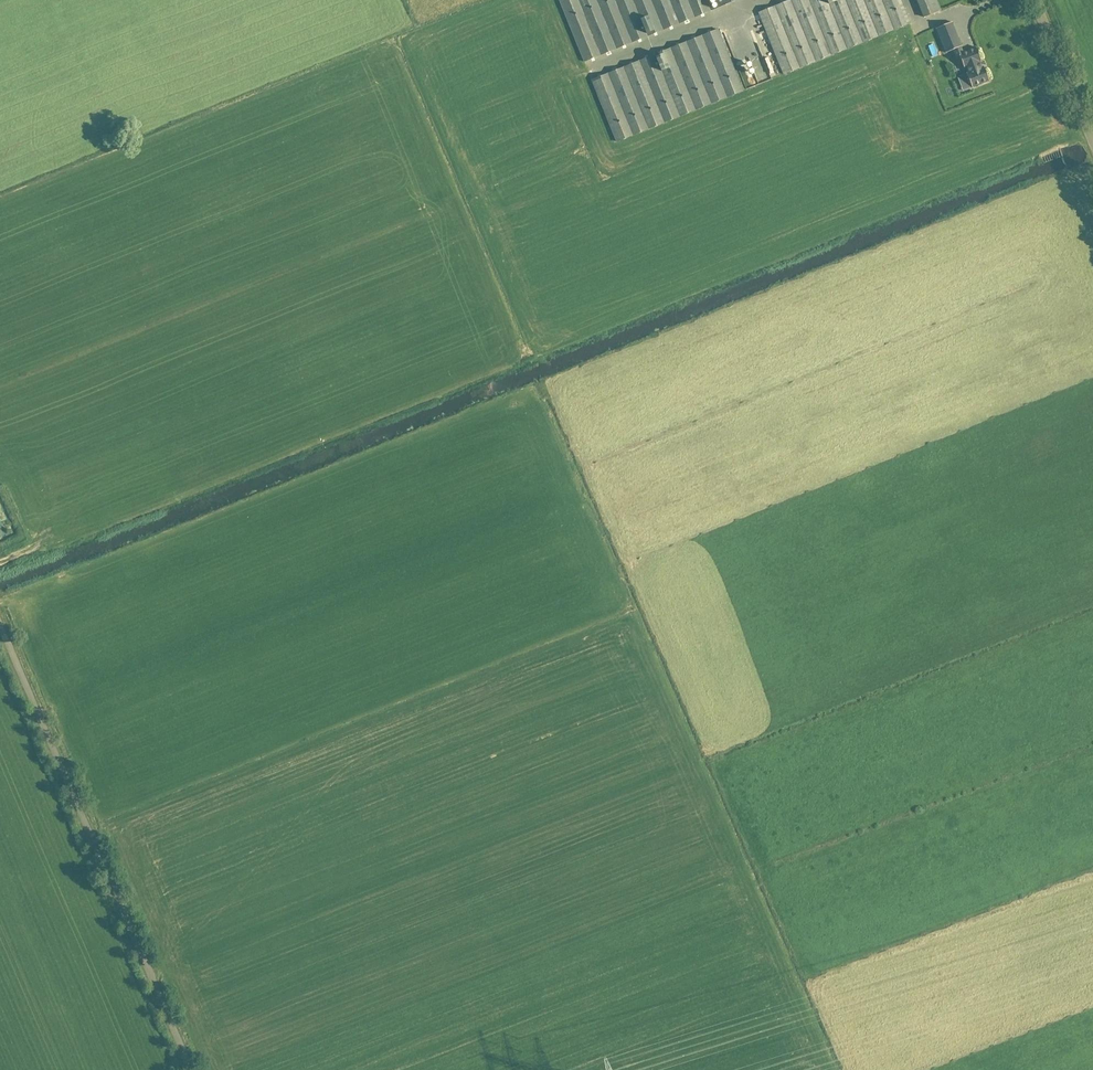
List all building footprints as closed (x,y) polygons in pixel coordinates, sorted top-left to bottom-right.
[(706,0),(560,0),(559,0),(584,62),(710,11),(706,0)] [(710,11),(737,0),(706,0),(710,11)] [(900,0),(791,0),(758,13),(783,74),(909,23),(900,0)] [(941,11),(936,0),(917,0),(924,17),(941,11)] [(961,47),(961,46),(952,22),(936,28),(946,53),(952,50),(956,58),(959,56),(964,69),(966,68),(968,73),(966,74),(972,88),(989,81),(983,67),(982,67),(980,62),(981,62),(975,47),(963,52),(961,47)] [(742,90),(718,29),(591,80),(616,142),(742,90)] [(753,46),(738,33),(734,37),(741,44),(740,46),(747,52),(753,46)] [(126,142),(136,137),(134,131),(123,136),(126,142)]
